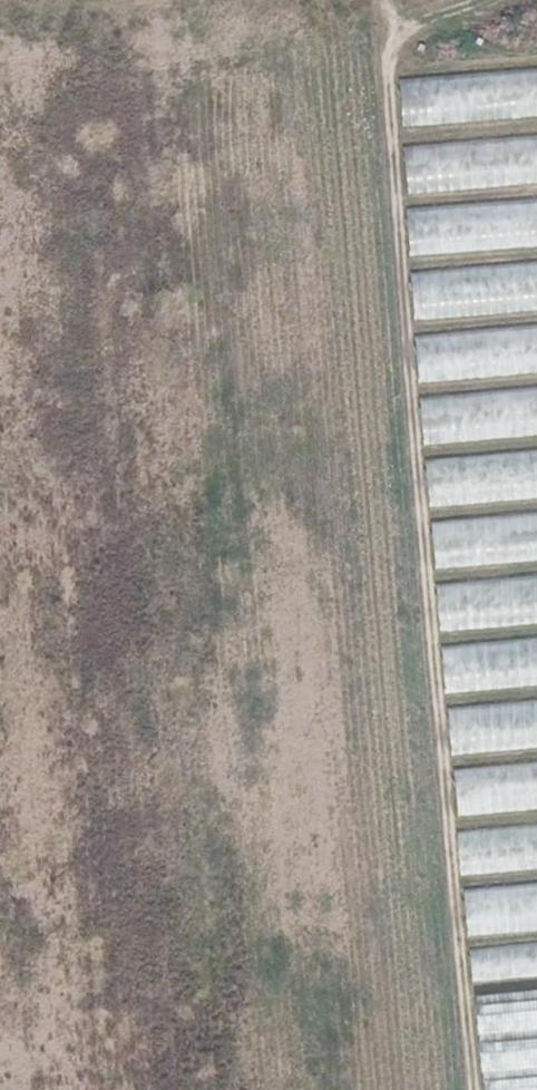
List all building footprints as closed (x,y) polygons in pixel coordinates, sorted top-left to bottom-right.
[(404,129),(536,118),(536,69),(399,81),(404,129)] [(404,148),(409,197),(536,186),(536,136),(404,148)] [(411,258),(536,251),(536,197),(408,204),(411,258)] [(415,322),(536,313),(536,262),(411,272),(415,322)] [(419,385),(536,376),(536,323),(416,332),(419,385)] [(536,436),(536,388),(422,398),(426,446),(536,436)] [(430,509),(536,500),(536,449),(425,459),(430,509)] [(436,571),(536,562),(536,513),(432,523),(436,571)] [(441,633),(536,625),(536,574),(437,583),(441,633)] [(536,689),(536,637),(443,647),(449,698),(536,689)] [(449,708),(454,757),(536,749),(536,700),(449,708)] [(454,770),(458,816),(536,809),(536,762),(454,770)] [(458,832),(461,876),(536,869),(536,824),(458,832)] [(463,888),(468,938),(536,932),(536,881),(463,888)] [(470,949),(473,982),(536,976),(536,943),(470,949)] [(476,997),(485,1089),(536,1089),(536,992),(476,997)]
